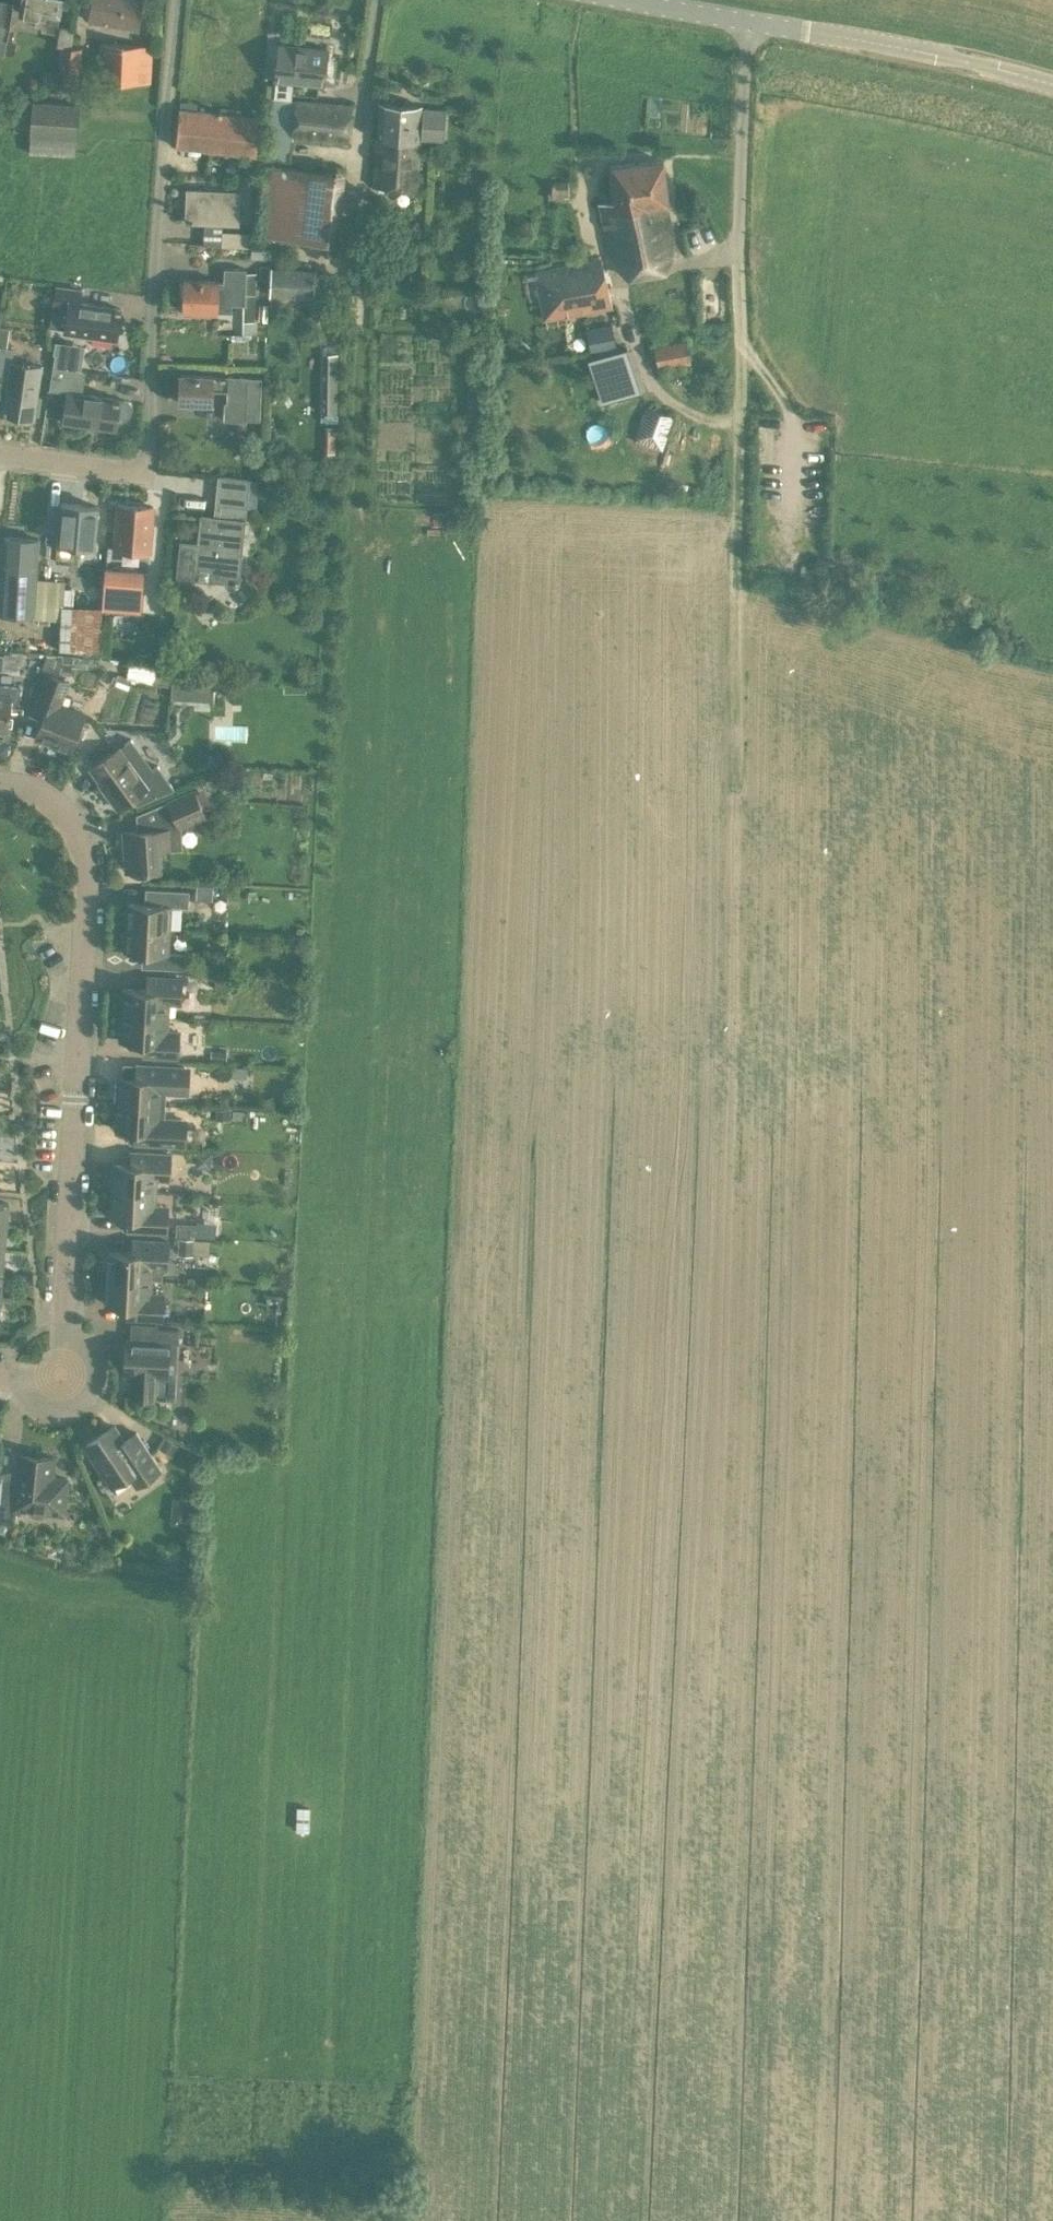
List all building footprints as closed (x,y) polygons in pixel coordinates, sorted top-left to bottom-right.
[(4,51),(6,42),(13,1),(9,0),(0,0),(0,50),(4,51)] [(19,11),(37,14),(35,22),(43,24),(42,27),(56,30),(59,14),(61,14),(63,2),(68,3),(68,0),(21,0),(19,11)] [(142,0),(93,0),(90,18),(137,27),(142,0)] [(71,44),(73,27),(60,24),(57,42),(71,44)] [(4,51),(4,54),(13,56),(15,43),(6,42),(4,51)] [(150,81),(152,45),(100,42),(98,78),(150,81)] [(274,96),(291,98),(293,80),(323,83),(327,49),(279,44),(275,78),(276,78),(274,96)] [(78,86),(82,47),(61,45),(58,84),(78,86)] [(37,77),(30,76),(26,81),(28,87),(35,89),(39,83),(37,77)] [(291,98),(274,96),(273,96),(266,160),(289,162),(292,137),(347,144),(352,104),(291,98)] [(75,154),(78,104),(33,102),(30,151),(75,154)] [(379,102),(377,137),(400,139),(399,150),(419,151),(420,127),(439,128),(440,109),(422,108),(422,111),(418,111),(419,105),(379,102)] [(258,153),(262,116),(181,107),(177,144),(258,153)] [(377,143),(374,185),(417,188),(419,156),(418,156),(419,151),(399,150),(400,139),(377,137),(377,143)] [(613,267),(677,255),(666,203),(668,202),(663,160),(610,166),(614,201),(599,203),(613,267)] [(340,168),(272,161),(264,232),(332,240),(340,168)] [(553,196),(569,196),(568,181),(552,182),(553,196)] [(188,189),(187,221),(240,223),(241,191),(188,189)] [(253,231),(224,230),(223,243),(252,245),(253,231)] [(368,254),(367,266),(378,267),(379,255),(368,254)] [(545,320),(612,306),(602,258),(536,274),(545,320)] [(367,266),(367,281),(377,281),(378,267),(367,266)] [(225,268),(224,281),(185,279),(184,309),(231,312),(232,303),(245,304),(247,269),(225,268)] [(314,295),(315,270),(270,268),(269,296),(301,298),(301,303),(318,304),(318,296),(314,295)] [(82,290),(57,287),(55,287),(49,326),(65,329),(64,331),(116,338),(121,308),(80,302),(82,290)] [(617,323),(597,330),(602,345),(622,339),(617,323)] [(8,333),(9,327),(1,326),(0,332),(0,345),(7,346),(8,333)] [(469,330),(469,343),(477,343),(478,330),(469,330)] [(689,362),(685,341),(657,347),(661,368),(689,362)] [(609,346),(616,386),(641,381),(633,342),(609,346)] [(0,351),(0,372),(9,374),(4,413),(5,414),(4,420),(22,423),(23,416),(34,418),(34,413),(39,414),(41,396),(37,396),(41,365),(12,361),(14,348),(7,347),(1,346),(1,348),(0,351)] [(79,369),(80,357),(54,353),(53,364),(79,369)] [(337,413),(338,353),(328,353),(327,413),(337,413)] [(115,429),(117,417),(127,418),(131,415),(132,405),(129,401),(120,400),(120,399),(75,393),(79,370),(54,366),(50,389),(68,392),(63,422),(115,429)] [(247,418),(248,376),(181,374),(180,402),(212,403),(213,391),(227,391),(227,402),(225,402),(224,418),(247,418)] [(664,448),(677,414),(647,403),(634,437),(664,448)] [(326,426),(325,451),(335,452),(335,426),(326,426)] [(180,541),(175,576),(194,579),(196,568),(210,570),(209,581),(237,584),(246,508),(256,510),(259,482),(219,477),(214,517),(201,516),(197,543),(180,541)] [(94,544),(98,505),(60,502),(55,561),(79,564),(81,543),(94,544)] [(150,550),(153,507),(117,504),(114,547),(150,550)] [(452,513),(452,528),(461,528),(461,513),(452,513)] [(63,607),(65,582),(36,580),(39,538),(4,535),(0,594),(0,613),(33,615),(33,620),(61,621),(62,621),(63,607)] [(102,612),(102,613),(141,615),(144,573),(105,570),(102,612)] [(74,588),(65,588),(64,605),(73,605),(74,588)] [(63,607),(62,621),(61,621),(59,653),(97,656),(100,610),(63,607)] [(132,661),(129,676),(167,685),(170,670),(132,661)] [(71,749),(85,712),(61,702),(69,679),(45,670),(30,709),(44,714),(36,736),(71,749)] [(173,678),(172,697),(192,698),(193,679),(173,678)] [(7,728),(10,701),(19,702),(21,685),(1,683),(0,688),(0,727),(7,728)] [(120,745),(91,766),(101,779),(99,781),(118,806),(133,796),(138,803),(175,787),(158,764),(153,768),(131,737),(120,745)] [(243,769),(234,769),(234,779),(243,779),(243,769)] [(208,786),(216,783),(213,777),(205,780),(208,786)] [(175,814),(180,825),(206,814),(194,788),(157,804),(158,807),(163,819),(175,814)] [(172,847),(171,829),(180,825),(175,814),(163,819),(158,807),(137,816),(137,828),(124,829),(127,869),(160,866),(159,847),(172,847)] [(193,884),(191,902),(214,904),(216,886),(193,884)] [(128,900),(126,925),(170,927),(171,904),(189,905),(189,889),(153,887),(152,902),(128,900)] [(170,927),(126,925),(125,949),(149,951),(149,965),(185,967),(186,951),(169,950),(170,927)] [(122,1012),(168,1015),(169,1000),(182,1001),(183,976),(148,974),(147,987),(123,986),(122,1012)] [(230,979),(216,978),(215,988),(229,989),(230,979)] [(167,1029),(168,1015),(122,1012),(120,1039),(145,1040),(144,1053),(179,1055),(180,1030),(167,1029)] [(210,1059),(225,1059),(225,1050),(210,1049),(210,1059)] [(188,1072),(185,1068),(185,1064),(137,1062),(136,1075),(119,1074),(117,1100),(165,1103),(166,1090),(184,1091),(184,1087),(188,1083),(189,1078),(188,1072)] [(247,1066),(233,1066),(233,1075),(246,1076),(247,1066)] [(165,1116),(165,1103),(117,1100),(116,1126),(136,1127),(135,1140),(181,1143),(181,1139),(185,1136),(187,1130),(186,1125),(182,1120),(182,1117),(165,1116)] [(230,1108),(216,1107),(216,1119),(230,1120),(230,1108)] [(113,1187),(156,1190),(157,1177),(170,1177),(172,1151),(132,1149),(132,1162),(114,1161),(113,1187)] [(197,1163),(211,1163),(212,1150),(198,1149),(197,1163)] [(113,1187),(111,1214),(129,1215),(128,1228),(167,1230),(169,1204),(156,1203),(156,1190),(113,1187)] [(7,1225),(10,1201),(0,1200),(0,1225),(7,1225)] [(192,1235),(192,1223),(176,1222),(175,1234),(192,1235)] [(134,1237),(133,1250),(109,1249),(108,1275),(153,1277),(162,1277),(163,1270),(167,1267),(169,1239),(134,1237)] [(191,1250),(192,1237),(179,1237),(178,1250),(191,1250)] [(153,1277),(108,1275),(107,1301),(128,1302),(128,1315),(163,1317),(165,1291),(152,1290),(153,1277)] [(127,1337),(125,1372),(133,1373),(132,1394),(156,1396),(157,1374),(168,1374),(170,1340),(179,1340),(179,1327),(153,1326),(153,1339),(127,1337)] [(114,1423),(85,1443),(107,1476),(112,1484),(129,1473),(136,1484),(162,1467),(137,1430),(125,1438),(114,1423)] [(0,1476),(0,1517),(13,1519),(15,1506),(30,1507),(34,1512),(42,1513),(47,1509),(64,1511),(68,1476),(53,1475),(55,1455),(20,1451),(17,1476),(0,1474),(0,1476)] [(107,1476),(101,1481),(106,1488),(112,1484),(107,1476)]
